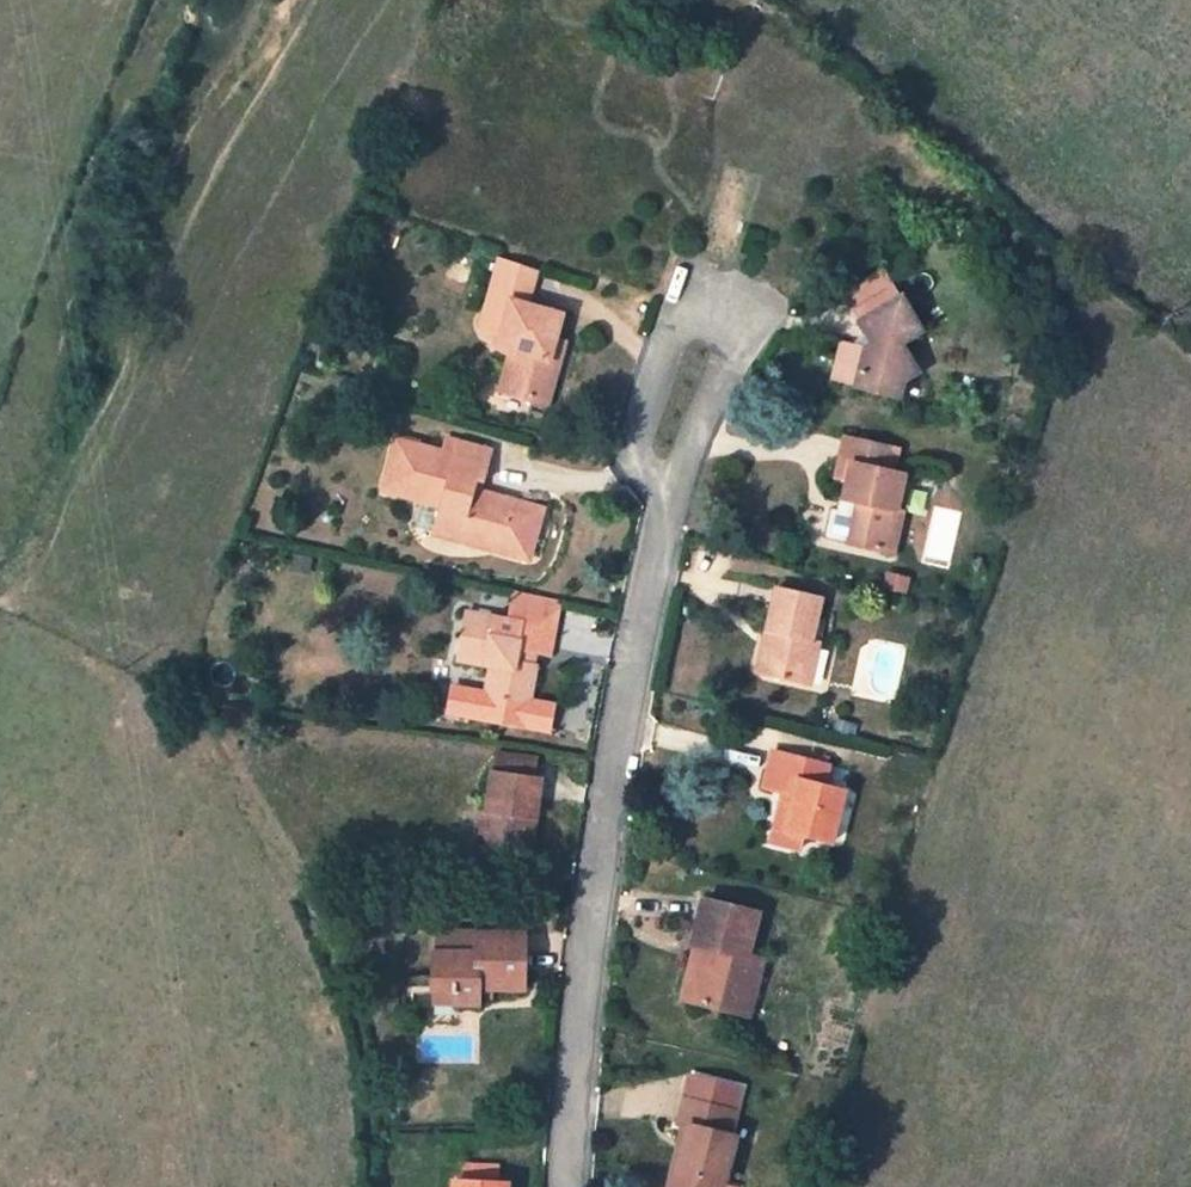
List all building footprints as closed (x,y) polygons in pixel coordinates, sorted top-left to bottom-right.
[(555,338),(561,315),(527,305),(537,271),(501,260),(487,313),(507,319),(503,336),(499,350),(511,353),(500,392),(546,405),(553,380),(548,378),(551,368),(556,370),(565,341),(555,338)] [(903,297),(885,266),(885,265),(878,269),(895,300),(896,301),(903,297)] [(902,342),(922,330),(903,297),(896,301),(895,300),(878,269),(841,290),(871,343),(866,348),(865,351),(856,385),(856,387),(899,399),(903,380),(918,372),(902,342)] [(507,319),(487,313),(481,331),(503,336),(507,319)] [(841,345),(832,379),(856,385),(865,351),(841,345)] [(553,380),(556,370),(551,368),(548,378),(553,380)] [(847,485),(844,501),(846,501),(857,504),(848,544),(894,555),(903,512),(897,511),(905,475),(893,472),(898,450),(846,437),(836,481),(847,485)] [(433,533),(520,558),(534,508),(479,493),(473,491),(476,481),(482,483),(491,451),(446,440),(443,453),(396,440),(382,491),(421,500),(422,493),(442,498),(440,506),(433,533)] [(479,493),(482,483),(476,481),(473,491),(479,493)] [(844,501),(847,485),(836,481),(832,498),(844,501)] [(442,498),(422,493),(421,500),(440,506),(442,498)] [(848,544),(857,504),(846,501),(837,542),(848,544)] [(529,560),(542,510),(534,508),(520,558),(529,560)] [(808,686),(818,644),(809,642),(814,621),(819,599),(777,588),(767,633),(774,635),(765,675),(808,686)] [(520,592),(519,600),(558,609),(559,600),(520,592)] [(515,621),(466,612),(458,661),(490,667),(486,699),(528,706),(535,665),(530,664),(532,651),(550,654),(558,609),(519,600),(515,621)] [(818,644),(823,622),(814,621),(809,642),(818,644)] [(767,633),(757,673),(765,675),(774,635),(767,633)] [(793,796),(784,831),(831,843),(844,792),(824,787),(830,766),(774,752),(764,789),(784,794),(793,796)] [(530,863),(540,780),(491,773),(486,814),(480,857),(530,863)] [(784,794),(775,828),(784,831),(793,796),(784,794)] [(480,857),(486,814),(478,814),(472,855),(480,857)] [(754,993),(762,961),(747,956),(757,914),(705,901),(694,946),(696,946),(705,948),(692,1002),(739,1013),(745,990),(754,993)] [(476,932),(436,931),(436,952),(476,954),(476,932)] [(479,989),(492,990),(524,990),(524,934),(476,932),(476,954),(436,952),(433,952),(432,989),(455,989),(455,1004),(478,1005),(478,1000),(479,989)] [(696,946),(683,999),(692,1002),(705,948),(696,946)] [(432,1004),(455,1004),(455,989),(432,989),(432,1004)] [(492,990),(479,989),(478,1000),(491,1000),(492,990)] [(748,1015),(754,993),(745,990),(739,1013),(748,1015)] [(675,1186),(715,1186),(715,1183),(723,1184),(734,1137),(728,1136),(739,1090),(691,1078),(678,1125),(684,1127),(690,1128),(675,1186)] [(669,1186),(675,1186),(690,1128),(684,1127),(669,1186)] [(501,1164),(463,1163),(462,1182),(501,1183),(501,1164)]
